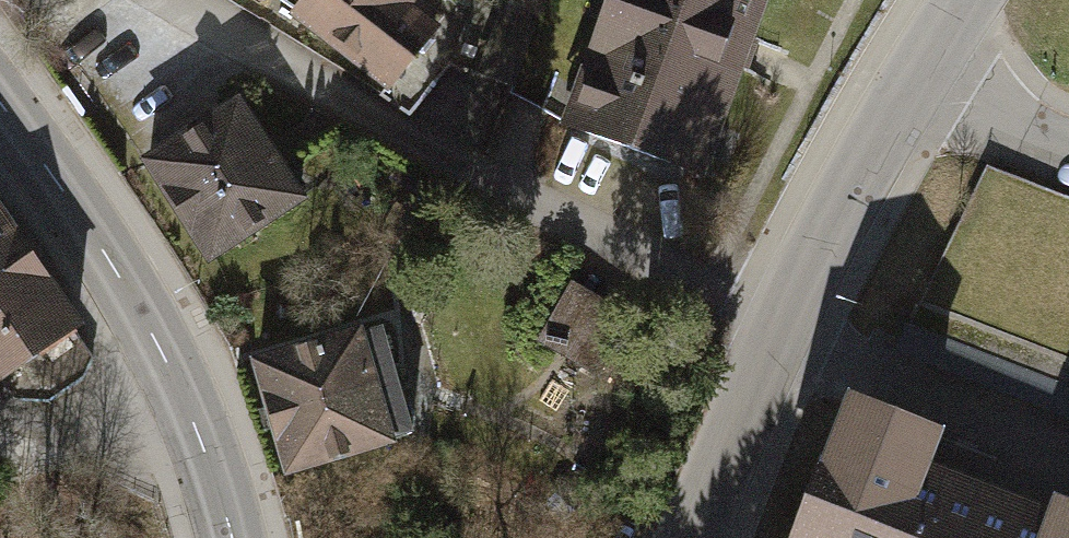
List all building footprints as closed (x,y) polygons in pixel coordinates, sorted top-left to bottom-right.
[(286,14),(384,93),(434,31),(403,6),(407,0),(298,0),(286,14)] [(702,167),(763,0),(606,0),(564,118),(702,167)] [(303,198),(234,98),(140,162),(209,262),(303,198)] [(21,249),(0,218),(0,263),(21,249)] [(21,249),(0,263),(0,387),(4,384),(15,402),(52,402),(83,383),(93,361),(21,249)] [(618,310),(572,286),(555,320),(600,344),(618,310)] [(377,319),(253,356),(287,468),(411,431),(377,319)] [(788,537),(1068,537),(1068,497),(1045,488),(1036,512),(923,470),(937,432),(841,396),(788,537)]
